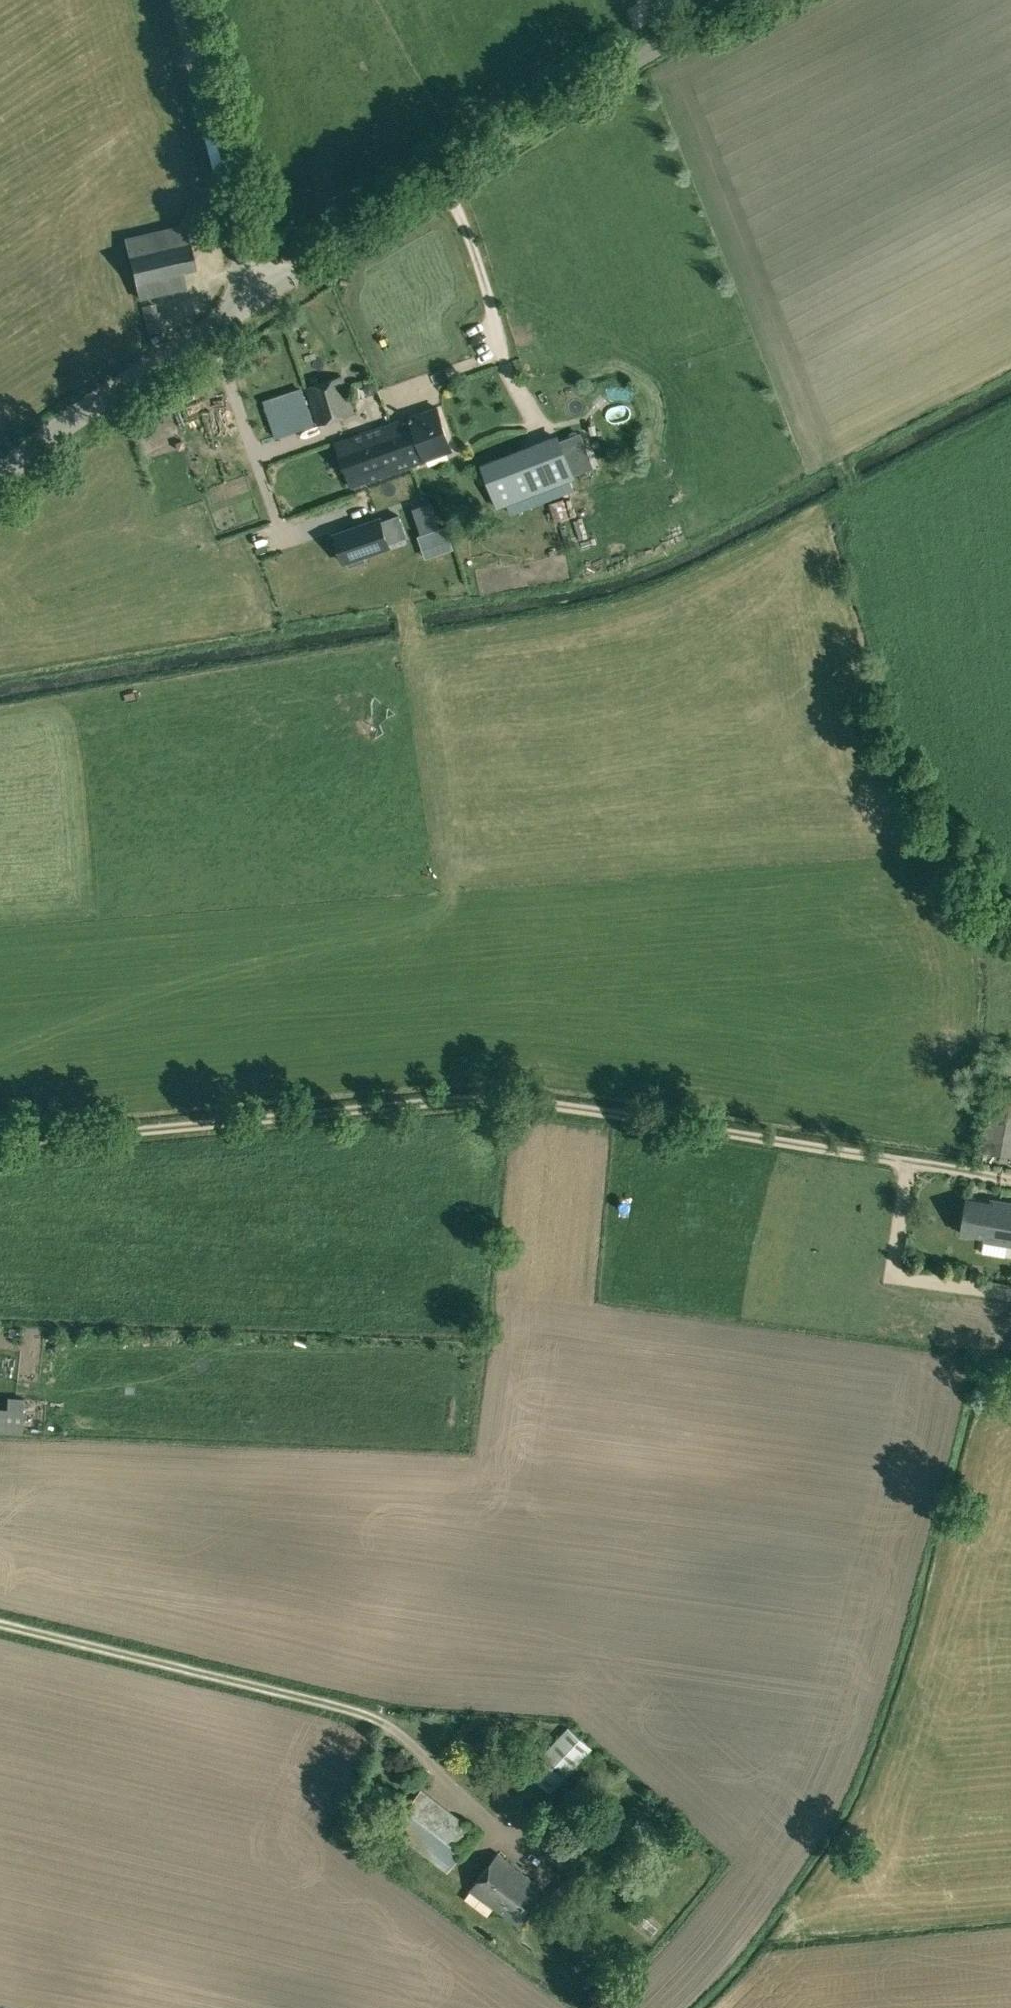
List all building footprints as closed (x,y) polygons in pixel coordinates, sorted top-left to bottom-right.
[(187,288),(183,272),(197,269),(190,241),(185,224),(127,238),(131,254),(131,255),(138,283),(139,283),(143,299),(187,288)] [(143,306),(148,328),(149,333),(162,330),(156,303),(143,306)] [(317,425),(355,413),(344,376),(305,387),(317,425)] [(336,441),(355,497),(368,492),(374,509),(435,489),(425,460),(452,450),(437,407),(410,416),(336,441)] [(571,462),(564,442),(560,433),(485,462),(500,502),(576,473),(571,462)] [(549,502),(554,521),(568,517),(562,499),(549,502)] [(429,505),(411,511),(420,536),(438,529),(429,505)] [(379,518),(334,534),(344,562),(348,561),(349,566),(364,560),(363,556),(389,547),(379,518)] [(990,1202),(967,1198),(961,1233),(984,1237),(983,1241),(1010,1246),(1010,1201),(991,1198),(990,1202)] [(9,1433),(9,1409),(22,1409),(23,1398),(8,1397),(7,1408),(0,1408),(0,1432),(9,1433)] [(527,1771),(551,1793),(592,1748),(568,1725),(527,1771)] [(448,1872),(479,1832),(422,1787),(390,1828),(448,1872)] [(547,1890),(499,1852),(471,1889),(519,1926),(547,1890)] [(564,1906),(584,1885),(571,1873),(551,1895),(564,1906)]
